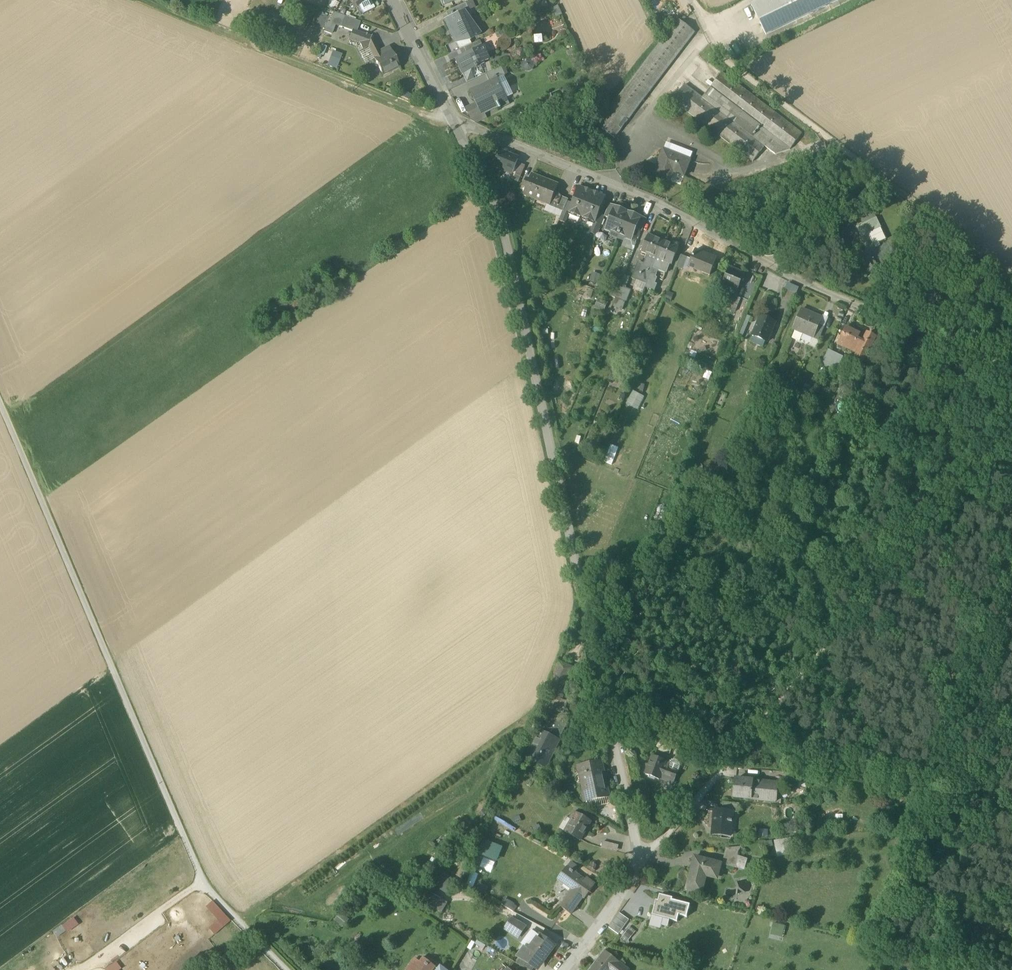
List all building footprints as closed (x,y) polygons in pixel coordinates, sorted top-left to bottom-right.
[(326,5),(331,8),(336,0),(329,0),(326,5)] [(359,6),(370,1),(370,0),(350,0),(354,9),(359,6)] [(767,34),(837,0),(759,0),(752,4),(767,34)] [(374,9),(370,1),(359,6),(363,14),(374,9)] [(472,1),(465,4),(468,10),(469,11),(476,8),(472,1)] [(549,7),(544,1),(537,6),(541,12),(549,7)] [(446,12),(449,18),(463,12),(464,12),(468,10),(465,4),(446,12)] [(562,15),(558,6),(552,9),(556,18),(562,15)] [(341,28),(345,17),(333,12),(329,23),(327,22),(323,32),(332,35),(335,26),(341,28)] [(456,59),(463,75),(464,74),(476,69),(477,68),(476,67),(490,61),(480,41),(470,45),(468,40),(478,35),(473,23),(469,25),(464,12),(463,12),(449,18),(445,20),(455,43),(459,50),(465,48),(468,54),(456,59)] [(340,30),(351,34),(352,32),(358,34),(362,23),(356,21),(345,17),(341,28),(340,30)] [(662,40),(618,99),(605,115),(597,126),(614,139),(634,112),(695,33),(678,19),(662,40)] [(349,40),(359,44),(370,38),(358,34),(352,32),(351,34),(349,40)] [(371,38),(370,38),(359,44),(362,50),(367,48),(382,76),(399,67),(390,52),(385,54),(383,50),(379,52),(371,38)] [(327,47),(321,45),(318,54),(323,56),(327,47)] [(341,55),(332,52),(327,67),(336,70),(341,55)] [(487,74),(491,83),(498,80),(504,77),(506,77),(501,67),(487,74)] [(466,79),(468,82),(479,77),(478,73),(476,69),(464,74),(466,79)] [(722,73),(710,89),(790,149),(802,133),(722,73)] [(587,83),(583,75),(577,79),(581,86),(587,83)] [(513,96),(504,77),(498,80),(507,99),(513,96)] [(479,105),(484,114),(500,107),(499,104),(507,100),(507,99),(498,80),(491,83),(473,91),(479,105)] [(753,162),(764,146),(703,98),(685,85),(673,101),(753,162)] [(776,154),(790,149),(710,89),(703,98),(764,146),(776,154)] [(473,120),(479,123),(486,119),(484,114),(479,105),(468,110),(473,120)] [(663,150),(690,160),(693,152),(667,142),(663,150)] [(654,175),(667,180),(671,171),(684,176),(690,160),(663,150),(654,175)] [(518,159),(500,152),(494,166),(512,174),(518,159)] [(520,164),(513,181),(518,183),(525,166),(520,164)] [(547,204),(551,206),(555,194),(559,185),(544,179),(532,174),(529,181),(527,180),(524,188),(529,190),(526,196),(536,200),(547,204)] [(569,213),(582,218),(592,192),(579,187),(572,205),(568,213),(569,213)] [(605,197),(592,192),(582,218),(594,223),(598,214),(605,197)] [(551,206),(563,211),(567,203),(568,199),(555,194),(551,206)] [(572,205),(567,203),(563,211),(561,217),(559,221),(565,224),(569,213),(568,213),(572,205)] [(551,206),(547,204),(544,210),(561,217),(563,211),(551,206)] [(609,205),(605,216),(610,219),(615,207),(609,205)] [(610,235),(617,239),(627,215),(620,212),(621,210),(615,207),(610,219),(606,229),(611,231),(610,235)] [(597,235),(605,216),(598,214),(594,223),(591,233),(597,235)] [(860,218),(863,225),(875,219),(873,214),(860,218)] [(633,217),(627,215),(617,239),(624,241),(625,242),(627,238),(632,239),(636,229),(640,218),(634,215),(633,217)] [(636,229),(642,231),(646,220),(640,218),(636,229)] [(876,219),(875,219),(863,225),(857,228),(861,237),(868,233),(880,228),(876,219)] [(880,228),(868,233),(876,249),(880,247),(879,243),(886,240),(880,228)] [(876,250),(876,249),(868,233),(861,237),(869,252),(860,257),(867,270),(877,265),(875,262),(880,260),(875,251),(876,250)] [(642,253),(649,256),(657,259),(663,242),(648,236),(642,253)] [(631,240),(632,239),(627,238),(625,242),(624,241),(622,246),(633,251),(637,243),(631,240)] [(663,242),(657,259),(666,263),(672,265),(678,248),(663,242)] [(701,273),(709,276),(716,259),(700,253),(699,255),(694,253),(689,266),(701,271),(701,273)] [(653,268),(657,259),(649,256),(648,257),(647,257),(644,265),(639,263),(632,279),(636,281),(646,285),(648,281),(650,275),(653,268)] [(676,269),(681,271),(686,258),(681,256),(676,269)] [(666,264),(666,263),(657,259),(653,268),(659,270),(666,273),(669,266),(666,264)] [(882,265),(880,260),(875,262),(877,265),(867,270),(868,273),(882,265)] [(650,275),(656,278),(659,270),(653,268),(650,275)] [(723,285),(730,288),(737,291),(744,275),(729,269),(723,285)] [(600,274),(592,271),(589,280),(598,283),(600,274)] [(625,275),(620,286),(625,288),(630,277),(625,275)] [(648,281),(654,284),(657,278),(656,278),(650,275),(648,281)] [(643,293),(646,285),(636,281),(633,289),(643,293)] [(648,281),(646,285),(645,288),(655,291),(657,285),(654,284),(648,281)] [(799,287),(788,282),(785,289),(796,294),(799,287)] [(616,298),(626,302),(631,291),(625,288),(620,286),(616,298)] [(732,303),(737,291),(730,288),(725,301),(732,303)] [(674,294),(667,291),(664,300),(670,302),(674,294)] [(608,301),(599,298),(595,307),(604,310),(608,301)] [(801,310),(794,327),(804,331),(815,335),(819,325),(822,318),(801,310)] [(751,316),(747,315),(739,334),(743,335),(751,316)] [(823,315),(822,318),(819,325),(825,327),(829,317),(823,315)] [(766,341),(767,342),(775,323),(760,317),(752,336),(754,337),(766,341)] [(813,339),(819,341),(825,327),(819,325),(815,335),(813,339)] [(856,358),(864,362),(876,338),(867,334),(863,343),(857,340),(859,335),(853,332),(855,328),(849,325),(847,329),(847,328),(838,345),(844,348),(843,350),(846,351),(847,349),(858,354),(856,358)] [(803,335),(804,331),(794,327),(793,331),(795,331),(792,339),(800,342),(803,335)] [(804,331),(803,335),(812,339),(813,339),(815,335),(804,331)] [(763,347),(766,341),(754,337),(751,342),(763,347)] [(816,348),(819,341),(813,339),(812,339),(809,345),(816,348)] [(823,363),(828,365),(834,354),(828,352),(823,363)] [(834,354),(828,365),(835,368),(841,357),(834,354)] [(639,409),(645,395),(633,390),(628,404),(639,409)] [(660,508),(669,510),(673,493),(663,491),(660,508)] [(545,692),(551,695),(561,700),(574,668),(558,661),(545,692)] [(578,678),(582,689),(588,686),(584,675),(578,678)] [(568,702),(561,700),(551,695),(542,716),(559,723),(560,721),(568,702)] [(537,730),(539,731),(557,740),(563,727),(562,724),(559,723),(542,716),(542,717),(543,717),(547,719),(547,720),(542,718),(537,730)] [(557,740),(559,741),(568,725),(560,721),(559,723),(562,724),(563,727),(557,740)] [(559,741),(557,740),(539,731),(533,745),(532,745),(528,754),(531,755),(541,760),(548,764),(559,741)] [(644,741),(664,750),(668,740),(648,731),(644,741)] [(539,764),(541,760),(531,755),(529,759),(539,764)] [(659,778),(667,781),(668,778),(674,780),(677,770),(668,767),(669,764),(665,762),(666,761),(652,756),(649,765),(648,764),(645,773),(646,773),(645,775),(659,780),(659,778)] [(585,793),(585,794),(606,790),(601,762),(580,766),(582,774),(583,774),(585,781),(583,782),(585,793)] [(807,783),(808,775),(788,773),(788,781),(807,783)] [(734,797),(751,799),(753,781),(736,779),(734,797)] [(751,799),(776,801),(777,783),(753,781),(751,799)] [(582,794),(583,801),(607,796),(606,790),(585,794),(585,793),(582,794)] [(608,802),(607,796),(583,801),(584,807),(608,802)] [(733,812),(738,813),(739,804),(724,803),(723,810),(731,811),(733,811),(733,812)] [(717,835),(731,836),(732,821),(730,821),(731,811),(723,810),(716,810),(715,820),(714,820),(713,829),(715,829),(715,828),(717,829),(717,835)] [(565,831),(580,840),(591,822),(574,812),(569,819),(571,820),(565,831)] [(521,821),(519,815),(512,818),(515,824),(521,821)] [(571,820),(569,819),(566,817),(559,828),(565,831),(571,820)] [(774,839),(776,856),(791,854),(789,837),(774,839)] [(503,847),(484,840),(478,854),(497,862),(503,847)] [(608,848),(618,850),(619,844),(609,842),(608,848)] [(726,847),(722,863),(735,867),(738,855),(738,851),(741,846),(726,847)] [(738,855),(735,867),(744,869),(747,858),(738,855)] [(686,889),(697,892),(703,871),(718,875),(720,863),(694,857),(686,889)] [(571,861),(567,867),(571,870),(574,872),(574,873),(575,874),(579,867),(571,861)] [(559,877),(564,881),(571,870),(567,867),(559,877)] [(435,869),(427,883),(448,895),(456,882),(435,869)] [(561,907),(570,914),(586,893),(587,895),(594,885),(586,879),(584,881),(575,874),(574,873),(574,872),(571,870),(564,881),(575,888),(561,907)] [(488,888),(478,882),(475,889),(485,895),(488,888)] [(417,899),(435,909),(441,899),(424,889),(417,899)] [(670,920),(677,922),(679,915),(687,917),(690,904),(672,900),(673,898),(659,894),(656,906),(654,906),(652,915),(670,920)] [(507,900),(504,898),(501,903),(511,910),(515,904),(507,899),(507,900)] [(448,903),(441,899),(435,909),(442,913),(448,903)] [(629,920),(619,913),(609,927),(618,935),(629,920)] [(670,920),(652,915),(649,925),(661,928),(661,925),(668,927),(670,920)] [(507,930),(517,937),(524,926),(513,919),(507,930)] [(629,926),(621,940),(627,944),(636,929),(629,926)] [(530,950),(540,936),(531,930),(521,944),(526,947),(530,950)] [(540,936),(530,950),(526,947),(519,957),(535,967),(540,959),(543,961),(553,946),(540,936)] [(624,967),(605,952),(591,969),(622,969),(624,967)] [(436,967),(423,957),(420,962),(415,959),(409,967),(412,969),(434,969),(436,967)] [(520,966),(527,969),(532,969),(535,967),(519,957),(514,963),(520,966)]
